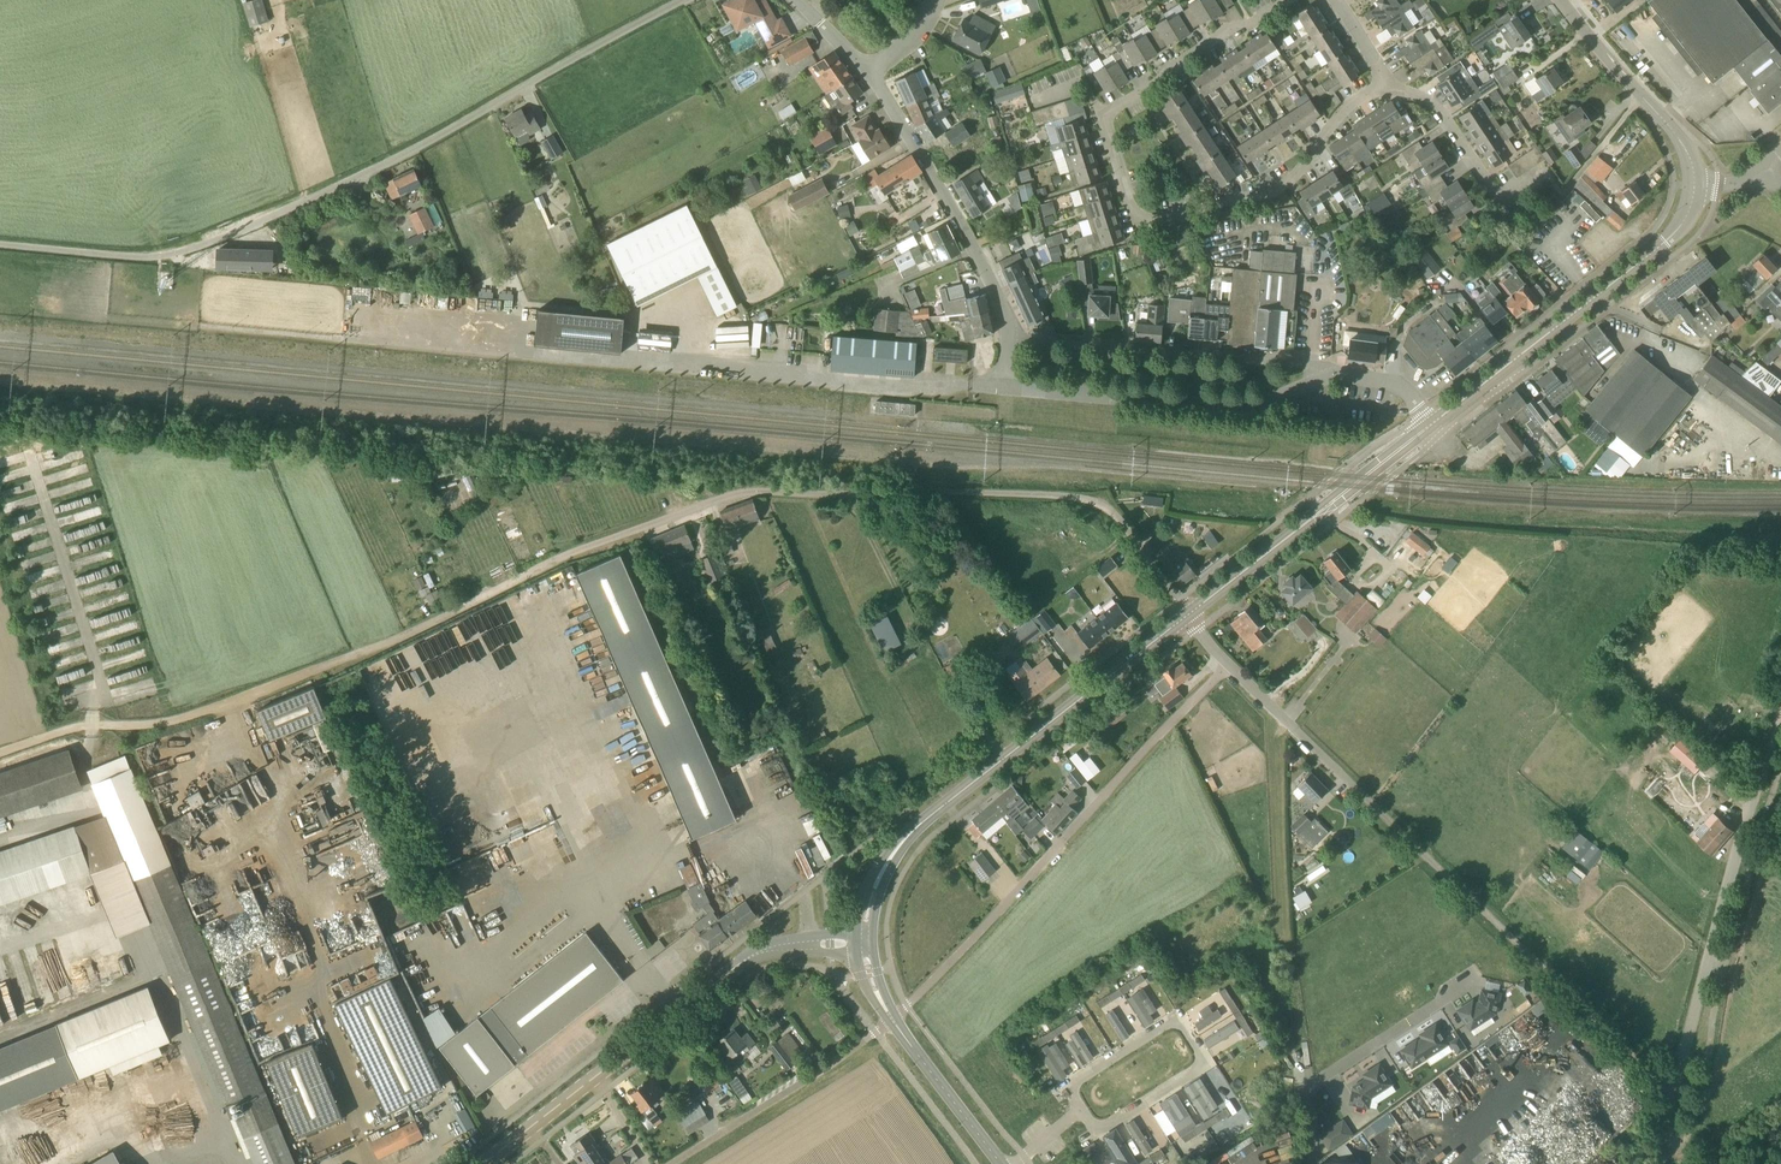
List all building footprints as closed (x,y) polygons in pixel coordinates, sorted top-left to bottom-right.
[(269,21),(262,0),(252,0),(243,3),(250,26),(269,21)] [(765,0),(756,0),(755,1),(754,0),(731,0),(723,4),(737,30),(755,20),(769,47),(791,35),(781,19),(777,21),(765,0)] [(985,10),(1008,1),(1008,2),(1013,0),(982,0),(985,10)] [(1200,0),(1195,0),(1188,5),(1189,7),(1184,11),(1194,28),(1200,24),(1211,18),(1200,0)] [(1232,0),(1200,0),(1211,18),(1212,20),(1229,9),(1227,7),(1234,3),(1232,0)] [(1410,10),(1405,2),(1400,5),(1397,0),(1378,0),(1376,2),(1379,6),(1373,9),(1378,16),(1375,18),(1380,25),(1403,10),(1405,13),(1410,10)] [(1405,2),(1410,10),(1412,8),(1414,7),(1411,3),(1410,0),(1408,0),(1405,2)] [(1414,7),(1416,10),(1426,3),(1423,0),(1415,0),(1411,3),(1414,7)] [(1616,12),(1631,0),(1607,0),(1616,12)] [(1647,1),(1712,83),(1732,67),(1767,39),(1757,26),(1747,14),(1736,0),(1648,0),(1647,1)] [(1780,14),(1780,0),(1770,0),(1780,14)] [(1314,8),(1311,4),(1301,10),(1296,14),(1304,26),(1322,15),(1316,7),(1314,8)] [(1759,4),(1747,14),(1757,26),(1769,16),(1759,4)] [(1420,21),(1412,8),(1410,10),(1405,13),(1403,10),(1380,25),(1383,31),(1386,29),(1391,36),(1396,33),(1399,37),(1415,27),(1413,25),(1420,21)] [(1194,28),(1184,11),(1178,14),(1167,20),(1178,38),(1179,40),(1190,33),(1189,31),(1194,28)] [(1312,38),(1327,29),(1324,25),(1327,23),(1322,15),(1304,26),(1312,38)] [(1519,44),(1530,36),(1516,16),(1505,24),(1498,28),(1512,49),(1519,44)] [(962,18),(952,39),(979,53),(990,32),(962,18)] [(1178,38),(1167,20),(1166,18),(1155,25),(1157,28),(1151,31),(1151,32),(1161,48),(1167,45),(1178,38)] [(1471,23),(1464,23),(1465,33),(1472,32),(1471,23)] [(1305,28),(1292,31),(1294,38),(1307,35),(1305,28)] [(1329,33),(1327,29),(1312,38),(1320,50),(1337,39),(1332,31),(1329,33)] [(1410,63),(1433,48),(1430,44),(1424,34),(1421,29),(1405,40),(1408,44),(1403,48),(1408,55),(1405,57),(1410,63)] [(1769,41),(1780,56),(1780,31),(1769,41)] [(1146,61),(1157,54),(1156,52),(1161,48),(1151,32),(1135,41),(1133,38),(1133,39),(1146,61)] [(1263,36),(1261,33),(1253,38),(1264,56),(1276,48),(1267,33),(1263,36)] [(1278,43),(1283,40),(1279,33),(1274,37),(1278,43)] [(1482,44),(1476,35),(1468,41),(1475,51),(1483,46),(1482,44)] [(1123,45),(1118,36),(1111,40),(1118,51),(1128,69),(1134,65),(1145,59),(1146,61),(1133,39),(1123,45)] [(1252,64),(1264,56),(1253,38),(1245,44),(1246,46),(1243,49),(1252,64)] [(1436,40),(1435,41),(1440,48),(1444,45),(1442,42),(1439,38),(1438,39),(1436,40)] [(789,65),(802,58),(813,52),(806,39),(782,52),(789,65)] [(1328,63),(1342,53),(1340,49),(1343,47),(1337,39),(1320,50),(1328,63)] [(1750,89),(1780,64),(1780,56),(1769,41),(1767,39),(1732,67),(1750,89)] [(1282,49),(1287,46),(1283,40),(1278,43),(1282,49)] [(1435,41),(1432,43),(1430,44),(1433,48),(1435,51),(1440,48),(1435,41)] [(1429,76),(1445,65),(1449,62),(1440,48),(1435,51),(1433,48),(1410,63),(1414,69),(1417,67),(1421,75),(1427,71),(1429,76)] [(1239,52),(1237,49),(1229,54),(1240,72),(1252,64),(1243,49),(1239,52)] [(1118,88),(1129,81),(1123,72),(1128,69),(1118,51),(1112,55),(1116,61),(1106,68),(1117,86),(1118,88)] [(826,98),(853,79),(834,52),(809,69),(827,94),(824,96),(826,98)] [(1345,57),(1342,53),(1328,63),(1335,75),(1353,63),(1348,55),(1345,57)] [(1228,80),(1240,72),(1229,54),(1220,60),(1222,62),(1218,65),(1228,80)] [(962,66),(968,79),(986,71),(981,58),(977,60),(962,66)] [(1294,67),(1299,64),(1295,58),(1290,61),(1294,67)] [(1445,95),(1471,78),(1464,66),(1460,61),(1447,70),(1451,75),(1437,84),(1445,95)] [(1358,77),(1355,73),(1358,71),(1353,63),(1335,75),(1315,88),(1309,91),(1313,98),(1319,94),(1320,95),(1340,82),(1343,87),(1358,77)] [(1498,80),(1513,70),(1508,63),(1493,72),(1498,80)] [(1298,73),(1303,70),(1299,64),(1294,67),(1298,73)] [(1750,89),(1749,90),(1767,112),(1780,101),(1780,64),(1750,89)] [(1214,67),(1213,65),(1204,70),(1216,88),(1228,80),(1218,65),(1214,67)] [(994,68),(985,72),(992,88),(1006,81),(1005,79),(999,66),(994,68)] [(1105,67),(1094,73),(1091,67),(1085,71),(1090,79),(1089,79),(1096,90),(1100,96),(1106,92),(1106,93),(1117,86),(1106,68),(1105,67)] [(1562,82),(1552,68),(1536,79),(1534,77),(1526,83),(1526,85),(1532,94),(1531,94),(1536,101),(1546,95),(1556,89),(1555,87),(1562,82)] [(1204,96),(1216,88),(1204,70),(1196,75),(1198,78),(1194,81),(1204,96)] [(1503,88),(1518,79),(1513,70),(1498,80),(1503,88)] [(1280,80),(1287,76),(1283,71),(1277,75),(1280,80)] [(923,89),(916,73),(915,72),(896,81),(903,97),(907,107),(938,92),(934,83),(923,89)] [(1274,84),(1280,80),(1277,75),(1271,79),(1274,84)] [(1478,88),(1471,78),(1445,95),(1452,106),(1472,93),(1476,99),(1497,86),(1493,79),(1478,88)] [(854,107),(851,102),(863,94),(853,79),(826,98),(833,107),(835,105),(842,115),(854,107)] [(1285,88),(1292,84),(1288,79),(1282,83),(1285,88)] [(1309,91),(1315,88),(1310,81),(1305,85),(1309,91)] [(1279,92),(1285,88),(1282,83),(1276,87),(1279,92)] [(1163,109),(1166,114),(1186,100),(1178,87),(1161,99),(1166,107),(1163,109)] [(1256,96),(1262,92),(1259,87),(1253,91),(1256,96)] [(990,100),(1008,97),(1006,88),(989,91),(990,100)] [(1250,100),(1256,96),(1253,91),(1247,95),(1250,100)] [(935,116),(936,115),(930,101),(940,96),(938,92),(907,107),(916,127),(934,115),(935,116)] [(1261,104),(1267,100),(1264,94),(1258,99),(1261,104)] [(1072,122),(1055,127),(1060,143),(1088,134),(1083,119),(1087,118),(1080,96),(1031,112),(1035,126),(1070,115),(1072,122)] [(1255,108),(1261,104),(1258,99),(1252,103),(1255,108)] [(1195,113),(1186,100),(1166,114),(1170,120),(1173,118),(1177,124),(1195,113)] [(1315,117),(1320,114),(1310,100),(1298,107),(1309,125),(1317,119),(1315,117)] [(1394,134),(1407,125),(1391,101),(1378,109),(1394,134)] [(1467,130),(1492,113),(1483,101),(1459,117),(1467,130)] [(1232,112),(1238,108),(1235,102),(1229,106),(1232,112)] [(1506,113),(1510,110),(1506,104),(1502,106),(1506,113)] [(1226,116),(1232,112),(1229,106),(1222,110),(1226,116)] [(1301,130),(1309,125),(1298,107),(1286,115),(1295,130),(1299,127),(1301,130)] [(1590,122),(1580,108),(1565,117),(1563,114),(1554,120),(1569,142),(1584,131),(1582,128),(1590,122)] [(525,116),(522,109),(506,118),(516,137),(529,129),(532,134),(540,129),(531,113),(525,116)] [(1381,142),(1394,134),(1378,109),(1366,117),(1381,142)] [(949,113),(946,110),(943,111),(941,112),(936,115),(935,116),(934,115),(916,127),(927,142),(945,130),(951,126),(944,116),(949,113)] [(1234,114),(1237,120),(1243,116),(1243,115),(1243,114),(1240,110),(1234,114)] [(1179,134),(1183,139),(1203,126),(1195,113),(1177,124),(1183,132),(1179,134)] [(1475,142),(1500,126),(1492,113),(1467,130),(1475,142)] [(1231,124),(1237,120),(1234,114),(1227,118),(1231,124)] [(1274,123),(1285,141),(1293,135),(1291,132),(1295,130),(1286,115),(1274,123)] [(877,130),(868,116),(852,126),(860,140),(859,141),(871,159),(890,147),(889,145),(890,144),(886,136),(884,137),(879,129),(877,130)] [(1369,150),(1381,142),(1366,117),(1353,126),(1369,150)] [(954,146),(969,136),(961,123),(946,133),(954,146)] [(1277,146),(1285,141),(1274,123),(1262,131),(1271,146),(1275,143),(1277,146)] [(820,155),(837,145),(827,126),(810,136),(820,155)] [(1190,143),(1195,151),(1212,139),(1203,126),(1183,139),(1187,145),(1190,143)] [(1372,155),(1369,150),(1353,126),(1352,126),(1355,130),(1342,138),(1358,163),(1372,155)] [(1484,155),(1508,139),(1500,126),(1475,142),(1484,155)] [(1417,129),(1406,135),(1410,141),(1420,135),(1417,129)] [(1271,146),(1262,131),(1249,139),(1261,156),(1269,151),(1267,148),(1271,146)] [(1064,157),(1093,148),(1088,134),(1060,143),(1051,145),(1053,151),(1062,149),(1064,157)] [(552,159),(563,153),(553,135),(542,141),(552,159)] [(1346,171),(1354,166),(1358,163),(1342,138),(1330,146),(1346,171)] [(1220,152),(1212,139),(1195,151),(1199,158),(1196,160),(1200,166),(1220,152)] [(1253,162),(1261,156),(1249,139),(1237,147),(1247,162),(1251,159),(1253,162)] [(1493,168),(1517,152),(1508,139),(1484,155),(1493,168)] [(1423,147),(1418,141),(1401,152),(1409,165),(1418,159),(1423,166),(1441,154),(1432,141),(1423,147)] [(1535,165),(1542,161),(1546,158),(1535,142),(1531,145),(1533,148),(1527,152),(1535,165)] [(1390,156),(1403,147),(1400,143),(1387,151),(1390,156)] [(1584,160),(1579,152),(1575,146),(1565,152),(1576,169),(1584,160)] [(1069,172),(1097,163),(1093,148),(1064,157),(1069,172)] [(1549,148),(1543,152),(1549,163),(1555,159),(1549,148)] [(1384,160),(1390,156),(1387,151),(1381,155),(1384,160)] [(1211,175),(1218,171),(1228,164),(1220,152),(1200,166),(1203,171),(1207,169),(1211,175)] [(1529,169),(1535,165),(1527,152),(1520,157),(1529,169)] [(1025,154),(1015,157),(1018,168),(1028,165),(1025,154)] [(1427,191),(1444,180),(1440,174),(1450,168),(1441,154),(1423,166),(1428,173),(1419,179),(1427,191)] [(922,173),(921,172),(911,155),(878,174),(875,169),(864,177),(873,191),(880,187),(885,196),(922,173)] [(1599,155),(1588,169),(1599,178),(1610,165),(1599,155)] [(1522,174),(1529,169),(1520,157),(1514,161),(1522,174)] [(1516,178),(1522,174),(1514,161),(1508,165),(1516,178)] [(1073,186),(1102,177),(1097,163),(1069,172),(1073,186)] [(1237,177),(1228,164),(1218,171),(1211,175),(1215,182),(1212,184),(1216,190),(1237,177)] [(1366,175),(1373,171),(1370,166),(1363,170),(1366,175)] [(392,199),(423,185),(414,169),(385,183),(392,199)] [(787,176),(792,186),(806,179),(801,170),(787,176)] [(983,195),(978,186),(984,182),(978,170),(955,184),(974,216),(997,203),(990,191),(983,195)] [(1031,178),(1028,170),(1019,173),(1022,183),(1032,180),(1031,178)] [(1336,175),(1333,170),(1322,178),(1332,193),(1339,189),(1344,199),(1355,192),(1350,185),(1342,172),(1336,175)] [(1360,178),(1366,175),(1363,170),(1357,174),(1360,178)] [(1607,197),(1596,184),(1584,174),(1572,188),(1605,216),(1611,222),(1620,229),(1626,222),(1627,221),(1626,221),(1614,211),(1603,201),(1607,197)] [(1060,176),(1052,179),(1054,186),(1063,184),(1060,176)] [(825,195),(830,193),(822,178),(794,193),(788,195),(796,210),(825,195)] [(1334,196),(1332,193),(1322,178),(1311,185),(1321,201),(1327,197),(1329,199),(1334,196)] [(749,195),(762,188),(758,180),(747,185),(744,187),(749,195)] [(1466,193),(1458,180),(1448,186),(1444,180),(1427,191),(1434,203),(1443,198),(1448,205),(1466,193)] [(1083,204),(1111,195),(1107,181),(1078,190),(1083,204)] [(1627,208),(1645,194),(1634,181),(1622,190),(1622,191),(1616,195),(1621,201),(1627,208)] [(1310,220),(1317,215),(1313,209),(1317,207),(1315,204),(1321,201),(1311,185),(1300,192),(1305,200),(1300,204),(1310,220)] [(1045,186),(1037,188),(1039,195),(1047,192),(1045,186)] [(1031,187),(1019,190),(1022,200),(1034,197),(1031,187)] [(1391,204),(1383,192),(1365,204),(1373,215),(1391,204)] [(1444,218),(1452,230),(1452,231),(1458,227),(1469,219),(1465,213),(1475,207),(1466,193),(1448,205),(1453,212),(1444,218)] [(1087,219),(1116,210),(1111,195),(1083,204),(1087,219)] [(869,196),(853,196),(853,204),(870,203),(869,196)] [(1019,199),(1010,203),(1009,204),(1013,212),(1021,207),(1019,199)] [(1584,200),(1579,205),(1596,221),(1601,215),(1584,200)] [(848,201),(837,204),(841,217),(851,214),(848,201)] [(1040,204),(1043,215),(1051,213),(1047,202),(1040,204)] [(1563,203),(1558,209),(1563,212),(1567,206),(1563,203)] [(731,291),(718,266),(688,204),(607,244),(637,306),(698,276),(710,301),(731,291)] [(425,206),(408,214),(418,234),(435,226),(425,206)] [(1092,233),(1120,225),(1116,210),(1087,219),(1092,233)] [(1043,220),(1046,227),(1055,224),(1053,216),(1043,220)] [(1392,218),(1381,224),(1386,233),(1397,227),(1392,218)] [(946,224),(929,233),(935,245),(953,236),(946,224)] [(1093,249),(1125,239),(1120,225),(1092,233),(1095,242),(1091,243),(1093,249)] [(1452,230),(1447,233),(1453,242),(1463,234),(1458,227),(1452,231),(1452,230)] [(1047,237),(1050,246),(1059,243),(1056,234),(1047,237)] [(949,257),(960,252),(953,236),(935,245),(929,248),(930,250),(922,254),(919,246),(894,258),(898,267),(900,271),(917,263),(917,265),(926,260),(931,265),(942,260),(949,257)] [(1059,246),(1049,250),(1054,265),(1064,261),(1059,246)] [(1131,247),(1130,256),(1140,257),(1140,248),(1131,247)] [(262,269),(262,250),(219,249),(218,268),(262,269)] [(1294,349),(1298,310),(1294,310),(1297,274),(1294,273),(1296,252),(1278,250),(1263,249),(1263,252),(1251,251),(1249,269),(1234,268),(1232,282),(1230,303),(1227,340),(1227,343),(1254,345),(1294,349)] [(1426,249),(1412,260),(1428,280),(1441,269),(1426,249)] [(1009,284),(1026,276),(1020,262),(1023,261),(1019,252),(999,262),(1003,269),(1009,284)] [(1755,289),(1768,277),(1777,268),(1763,254),(1748,268),(1753,274),(1746,280),(1747,281),(1745,283),(1749,287),(1748,288),(1751,291),(1754,288),(1755,289)] [(1654,315),(1652,313),(1660,307),(1669,319),(1679,311),(1687,321),(1700,337),(1704,333),(1712,341),(1730,323),(1741,314),(1725,295),(1715,303),(1723,313),(1720,315),(1712,305),(1711,303),(1697,286),(1716,270),(1705,256),(1640,308),(1648,320),(1654,315)] [(1078,260),(1081,282),(1091,281),(1089,259),(1078,260)] [(1512,274),(1506,280),(1502,283),(1511,294),(1504,301),(1516,316),(1528,306),(1530,309),(1532,308),(1535,309),(1539,306),(1538,303),(1539,301),(1539,300),(1544,295),(1545,293),(1537,283),(1529,289),(1515,272),(1517,270),(1511,263),(1506,267),(1512,274)] [(1073,275),(1064,279),(1069,289),(1078,284),(1073,275)] [(1030,285),(1026,276),(1009,284),(1028,325),(1045,318),(1037,301),(1046,297),(1048,293),(1046,289),(1042,287),(1038,289),(1036,283),(1030,285)] [(1492,281),(1486,286),(1489,290),(1494,297),(1496,295),(1500,292),(1492,281)] [(910,283),(900,288),(902,293),(913,288),(910,283)] [(955,315),(955,316),(963,316),(989,307),(986,294),(965,299),(962,288),(962,284),(945,288),(946,292),(948,301),(952,300),(956,315),(955,315)] [(1772,284),(1755,300),(1765,310),(1772,302),(1777,307),(1772,312),(1780,321),(1780,294),(1772,284)] [(1088,294),(1087,315),(1100,316),(1100,319),(1109,320),(1109,308),(1115,308),(1115,304),(1114,304),(1115,300),(1116,300),(1116,295),(1110,295),(1099,294),(1099,289),(1095,288),(1095,289),(1090,289),(1090,294),(1088,294)] [(1494,297),(1489,290),(1483,294),(1485,296),(1477,303),(1480,307),(1480,308),(1492,323),(1506,312),(1495,298),(1494,297)] [(1445,294),(1445,303),(1453,302),(1458,302),(1457,293),(1445,294)] [(1206,304),(1206,299),(1206,297),(1200,297),(1192,296),(1191,306),(1188,337),(1203,338),(1206,304)] [(1221,305),(1206,304),(1203,338),(1217,340),(1217,339),(1227,340),(1230,303),(1221,302),(1221,305)] [(1455,315),(1449,308),(1446,303),(1437,310),(1436,310),(1446,322),(1455,315)] [(1161,343),(1164,306),(1148,304),(1147,322),(1137,321),(1135,341),(1161,343)] [(995,330),(989,307),(963,316),(955,316),(931,317),(931,322),(955,321),(955,322),(962,322),(967,340),(993,334),(995,330)] [(910,311),(876,308),(874,330),(896,332),(896,336),(921,338),(923,337),(914,317),(910,309),(909,309),(910,311)] [(914,317),(929,317),(927,308),(910,309),(914,317)] [(530,345),(615,353),(618,317),(533,309),(530,345)] [(1446,322),(1436,310),(1430,315),(1418,324),(1408,332),(1403,346),(1418,365),(1426,369),(1435,367),(1444,360),(1455,374),(1475,358),(1456,335),(1446,322)] [(923,337),(933,333),(927,320),(929,320),(929,317),(914,317),(923,337)] [(1498,341),(1485,324),(1471,335),(1477,342),(1478,341),(1482,347),(1484,346),(1487,349),(1498,341)] [(1603,372),(1604,371),(1620,354),(1608,339),(1598,326),(1582,338),(1596,355),(1589,360),(1603,372)] [(1465,327),(1457,334),(1456,335),(1475,358),(1487,349),(1484,346),(1482,347),(1478,341),(1477,342),(1471,335),(1466,328),(1465,327)] [(829,336),(826,370),(910,376),(913,342),(829,336)] [(1384,362),(1386,343),(1376,342),(1350,338),(1348,358),(1384,362)] [(1583,393),(1603,372),(1589,360),(1596,355),(1582,338),(1554,360),(1558,365),(1557,366),(1583,393)] [(968,350),(934,347),(933,360),(967,363),(968,350)] [(1642,456),(1691,396),(1635,349),(1591,402),(1585,410),(1614,434),(1642,456)] [(1767,364),(1776,355),(1772,350),(1762,359),(1767,364)] [(1741,377),(1711,355),(1694,379),(1780,443),(1780,406),(1779,405),(1769,397),(1741,377)] [(1741,377),(1769,397),(1780,380),(1756,362),(1741,377)] [(1583,393),(1557,366),(1552,370),(1551,369),(1542,376),(1542,375),(1538,378),(1539,379),(1536,381),(1547,395),(1536,403),(1533,399),(1556,432),(1557,430),(1548,418),(1557,411),(1554,407),(1577,389),(1581,394),(1583,393)] [(1527,403),(1515,388),(1494,405),(1506,420),(1513,414),(1520,423),(1523,421),(1531,432),(1549,455),(1566,442),(1557,430),(1556,432),(1533,399),(1527,403)] [(877,397),(876,408),(915,412),(916,401),(877,397)] [(1521,441),(1506,420),(1494,405),(1462,430),(1474,446),(1477,444),(1481,449),(1499,435),(1507,446),(1504,449),(1505,451),(1509,448),(1516,457),(1511,461),(1517,469),(1533,456),(1521,441)] [(1603,443),(1611,433),(1590,416),(1582,426),(1603,443)] [(86,462),(59,469),(63,485),(49,489),(52,501),(55,512),(96,501),(86,462)] [(405,462),(389,465),(392,481),(403,479),(402,473),(407,473),(405,462)] [(1164,497),(1161,497),(1144,495),(1143,506),(1162,508),(1164,497)] [(727,530),(760,518),(753,500),(720,512),(727,530)] [(657,556),(678,547),(680,553),(694,548),(684,525),(651,539),(657,556)] [(1211,549),(1219,543),(1210,530),(1202,536),(1211,549)] [(1423,556),(1430,547),(1414,534),(1407,543),(1423,556)] [(725,556),(734,552),(730,541),(720,544),(725,556)] [(1196,574),(1184,559),(1176,549),(1172,552),(1167,545),(1165,546),(1156,554),(1180,585),(1196,574)] [(1329,590),(1336,596),(1345,586),(1338,580),(1351,570),(1350,568),(1336,551),(1324,561),(1331,570),(1323,576),(1330,585),(1327,587),(1329,589),(1329,590)] [(692,838),(737,819),(622,554),(577,573),(692,838)] [(712,584),(724,579),(714,555),(702,560),(712,584)] [(1095,568),(1101,576),(1117,564),(1111,556),(1095,568)] [(1446,570),(1453,564),(1448,558),(1441,565),(1446,570)] [(1311,587),(1300,574),(1295,579),(1292,576),(1284,583),(1286,586),(1281,591),(1292,604),(1298,599),(1300,601),(1307,594),(1306,592),(1311,587)] [(421,576),(413,580),(418,589),(426,586),(421,576)] [(776,594),(792,584),(789,579),(773,589),(776,594)] [(438,589),(435,590),(427,594),(426,595),(431,605),(443,599),(438,589)] [(1377,609),(1357,592),(1337,615),(1356,632),(1377,609)] [(680,609),(685,607),(681,598),(676,600),(680,609)] [(1117,602),(1097,617),(1109,633),(1129,617),(1117,602)] [(1259,631),(1257,629),(1265,622),(1250,605),(1239,614),(1240,615),(1230,623),(1253,651),(1267,639),(1260,630),(1259,631)] [(1043,611),(1038,615),(1048,630),(1055,625),(1043,611)] [(1038,615),(1033,619),(1034,621),(1033,621),(1042,632),(1043,634),(1048,630),(1038,615)] [(1309,637),(1317,629),(1305,615),(1297,623),(1309,636),(1309,637)] [(1109,633),(1097,617),(1077,633),(1089,648),(1109,633)] [(887,619),(873,626),(879,637),(893,631),(887,619)] [(1016,652),(1042,632),(1033,621),(1008,640),(1016,652)] [(773,667),(783,663),(767,626),(758,630),(773,667)] [(1387,639),(1387,638),(1381,633),(1375,628),(1375,629),(1368,636),(1370,638),(1380,647),(1387,639)] [(1057,671),(1046,657),(1031,670),(1026,662),(1020,667),(1016,661),(1005,669),(1010,675),(1009,676),(1026,696),(1057,671)] [(1193,676),(1183,662),(1173,669),(1171,666),(1163,672),(1165,676),(1159,681),(1167,692),(1159,697),(1169,710),(1185,698),(1176,685),(1187,677),(1189,679),(1193,676)] [(271,740),(326,716),(314,687),(258,710),(271,740)] [(1117,702),(1102,715),(1111,727),(1127,713),(1117,702)] [(1674,763),(1690,743),(1681,736),(1665,755),(1674,763)] [(1076,752),(1069,757),(1087,780),(1100,770),(1090,757),(1084,762),(1076,752)] [(106,815),(150,923),(250,1163),(296,1163),(126,756),(88,772),(106,815)] [(1076,789),(1086,782),(1076,769),(1066,776),(1076,789)] [(1308,809),(1328,790),(1311,772),(1298,786),(1305,794),(1299,799),(1308,809)] [(1013,786),(992,803),(1003,816),(1002,816),(1007,822),(1008,823),(1028,805),(1023,799),(1024,798),(1013,786)] [(1716,803),(1722,798),(1713,788),(1707,793),(1716,803)] [(193,808),(204,802),(198,790),(187,796),(193,808)] [(1056,804),(1042,820),(1057,834),(1077,812),(1072,808),(1076,803),(1077,803),(1077,802),(1081,798),(1081,797),(1081,798),(1073,791),(1073,790),(1063,800),(1066,803),(1061,808),(1056,804)] [(1003,816),(992,803),(972,820),(974,823),(969,827),(977,837),(982,833),(987,839),(1007,822),(1002,816),(1003,816)] [(1311,846),(1319,839),(1307,827),(1312,822),(1304,813),(1291,826),(1311,846)] [(1031,838),(1043,827),(1035,818),(1023,829),(1031,838)] [(1720,818),(1704,835),(1697,829),(1691,835),(1698,842),(1712,855),(1734,830),(1720,818)] [(1589,870),(1603,851),(1576,830),(1562,848),(1589,870)] [(982,881),(995,870),(982,853),(968,863),(982,881)] [(679,868),(687,888),(700,882),(691,863),(679,868)] [(1574,864),(1566,874),(1577,883),(1585,873),(1574,864)] [(710,950),(728,937),(717,920),(719,919),(713,912),(715,911),(709,902),(709,901),(700,882),(687,888),(693,900),(690,902),(696,910),(703,906),(707,913),(692,924),(696,930),(697,930),(699,932),(698,932),(710,950)] [(1299,886),(1293,889),(1297,895),(1303,891),(1299,886)] [(717,920),(728,937),(757,916),(746,900),(737,906),(725,915),(719,919),(717,920)] [(528,1054),(624,979),(586,932),(491,1006),(528,1054)] [(644,949),(648,956),(663,947),(659,940),(644,949)] [(387,1113),(442,1087),(390,978),(336,1004),(387,1113)] [(1525,995),(1532,991),(1525,980),(1518,984),(1525,995)] [(1130,981),(1119,988),(1123,994),(1134,987),(1130,981)] [(148,986),(55,1024),(77,1079),(171,1041),(148,986)] [(1470,1029),(1477,1025),(1496,1013),(1500,994),(1482,990),(1480,1002),(1476,1005),(1473,1000),(1458,1010),(1470,1029)] [(1127,999),(1145,1026),(1155,1019),(1151,1013),(1157,1009),(1148,995),(1142,999),(1137,992),(1127,999)] [(1100,1008),(1112,1001),(1108,995),(1097,1002),(1100,1008)] [(1233,1014),(1239,1010),(1232,999),(1226,1003),(1231,1010),(1233,1014)] [(1224,1000),(1219,1003),(1223,1011),(1229,1008),(1224,1000)] [(1196,1023),(1200,1030),(1222,1016),(1218,1009),(1214,1011),(1210,1005),(1200,1012),(1204,1018),(1196,1023)] [(1113,1010),(1106,1014),(1123,1041),(1130,1036),(1113,1010)] [(1233,1014),(1240,1025),(1246,1021),(1239,1010),(1233,1014)] [(1065,1022),(1069,1028),(1080,1021),(1076,1015),(1065,1022)] [(477,1094),(516,1064),(478,1016),(440,1046),(477,1094)] [(770,1034),(781,1026),(776,1019),(765,1028),(770,1034)] [(1501,1037),(1493,1031),(1479,1049),(1481,1051),(1484,1047),(1499,1059),(1513,1040),(1517,1044),(1531,1026),(1525,1022),(1523,1024),(1517,1019),(1512,1025),(1516,1028),(1509,1037),(1504,1033),(1501,1037)] [(1205,1039),(1210,1047),(1240,1028),(1235,1020),(1205,1039)] [(1065,1022),(1054,1029),(1058,1035),(1069,1028),(1065,1022)] [(1448,1044),(1447,1043),(1436,1024),(1421,1034),(1423,1039),(1418,1042),(1416,1041),(1401,1050),(1412,1067),(1448,1044)] [(740,1038),(733,1029),(719,1041),(731,1056),(725,1061),(731,1068),(749,1054),(747,1051),(755,1044),(746,1033),(740,1038)] [(1064,1041),(1081,1068),(1088,1063),(1080,1051),(1088,1046),(1079,1032),(1064,1041)] [(788,1070),(806,1056),(788,1034),(770,1048),(788,1070)] [(1466,1048),(1459,1035),(1450,1041),(1457,1053),(1466,1048)] [(1046,1042),(1042,1036),(1031,1043),(1035,1049),(1046,1042)] [(298,1136),(343,1118),(312,1043),(267,1062),(298,1136)] [(1038,1049),(1058,1081),(1067,1075),(1063,1068),(1069,1064),(1056,1043),(1050,1047),(1048,1044),(1038,1049)] [(1461,1091),(1485,1064),(1468,1049),(1444,1076),(1461,1091)] [(1370,1097),(1384,1088),(1391,1084),(1379,1065),(1364,1074),(1367,1079),(1363,1081),(1354,1087),(1350,1103),(1368,1107),(1370,1097)] [(638,1104),(649,1118),(656,1113),(650,1105),(666,1092),(653,1076),(632,1092),(640,1102),(638,1104)] [(741,1098),(748,1093),(737,1076),(729,1082),(741,1098)] [(1184,1088),(1204,1119),(1214,1113),(1212,1110),(1219,1105),(1200,1077),(1184,1088)] [(1195,1121),(1176,1093),(1167,1099),(1171,1105),(1164,1110),(1178,1132),(1195,1121)] [(689,1134),(709,1121),(701,1108),(681,1121),(689,1134)] [(1215,1115),(1219,1121),(1230,1114),(1226,1108),(1215,1115)] [(1369,1139),(1394,1119),(1387,1110),(1362,1130),(1369,1139)] [(663,1121),(656,1113),(649,1118),(656,1126),(663,1121)] [(1322,1132),(1331,1145),(1353,1129),(1343,1116),(1322,1132)] [(1442,1133),(1453,1122),(1448,1117),(1437,1127),(1442,1133)] [(424,1137),(416,1120),(402,1127),(382,1137),(371,1143),(379,1159),(410,1143),(424,1137)] [(1403,1163),(1444,1163),(1478,1140),(1464,1120),(1403,1163)] [(1138,1124),(1131,1128),(1142,1147),(1155,1139),(1147,1127),(1142,1130),(1138,1124)] [(568,1132),(573,1138),(580,1132),(575,1127),(568,1132)] [(1116,1128),(1105,1136),(1118,1157),(1111,1161),(1112,1163),(1137,1163),(1138,1163),(1116,1128)] [(1185,1142),(1196,1135),(1193,1129),(1181,1136),(1185,1142)] [(621,1155),(610,1163),(606,1157),(603,1159),(597,1150),(600,1148),(589,1132),(571,1145),(577,1154),(574,1155),(580,1163),(582,1163),(586,1161),(588,1163),(627,1163),(621,1155)] [(1087,1157),(1098,1152),(1093,1142),(1082,1148),(1087,1157)] [(1165,1155),(1161,1149),(1150,1156),(1154,1162),(1165,1155)] [(114,1151),(91,1163),(122,1163),(114,1151)] [(1181,1156),(1185,1163),(1191,1163),(1195,1161),(1190,1152),(1181,1156)] [(1325,1155),(1325,1163),(1361,1163),(1361,1155),(1325,1155)]
